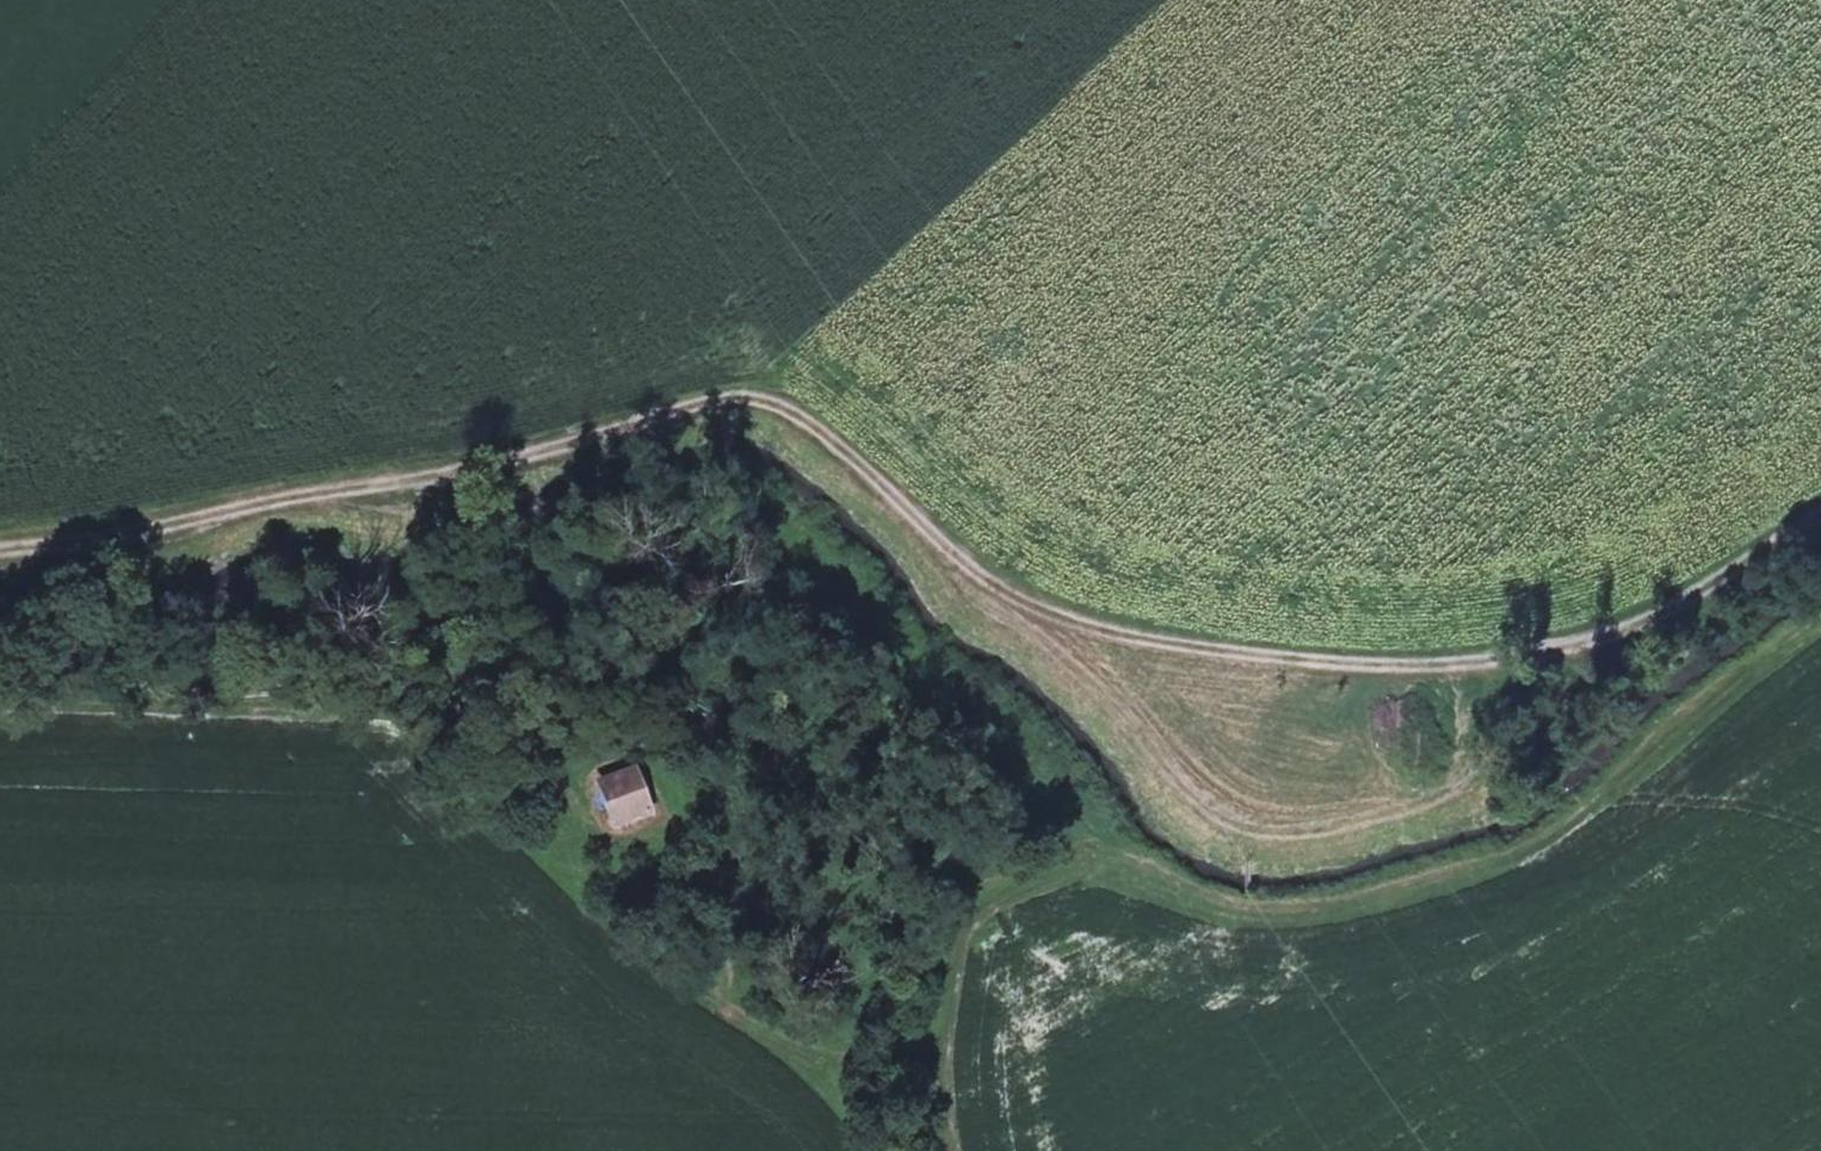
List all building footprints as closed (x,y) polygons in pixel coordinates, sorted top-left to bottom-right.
[(627,775),(625,766),(601,773),(608,797),(603,798),(612,827),(650,816),(637,773),(627,775)]
